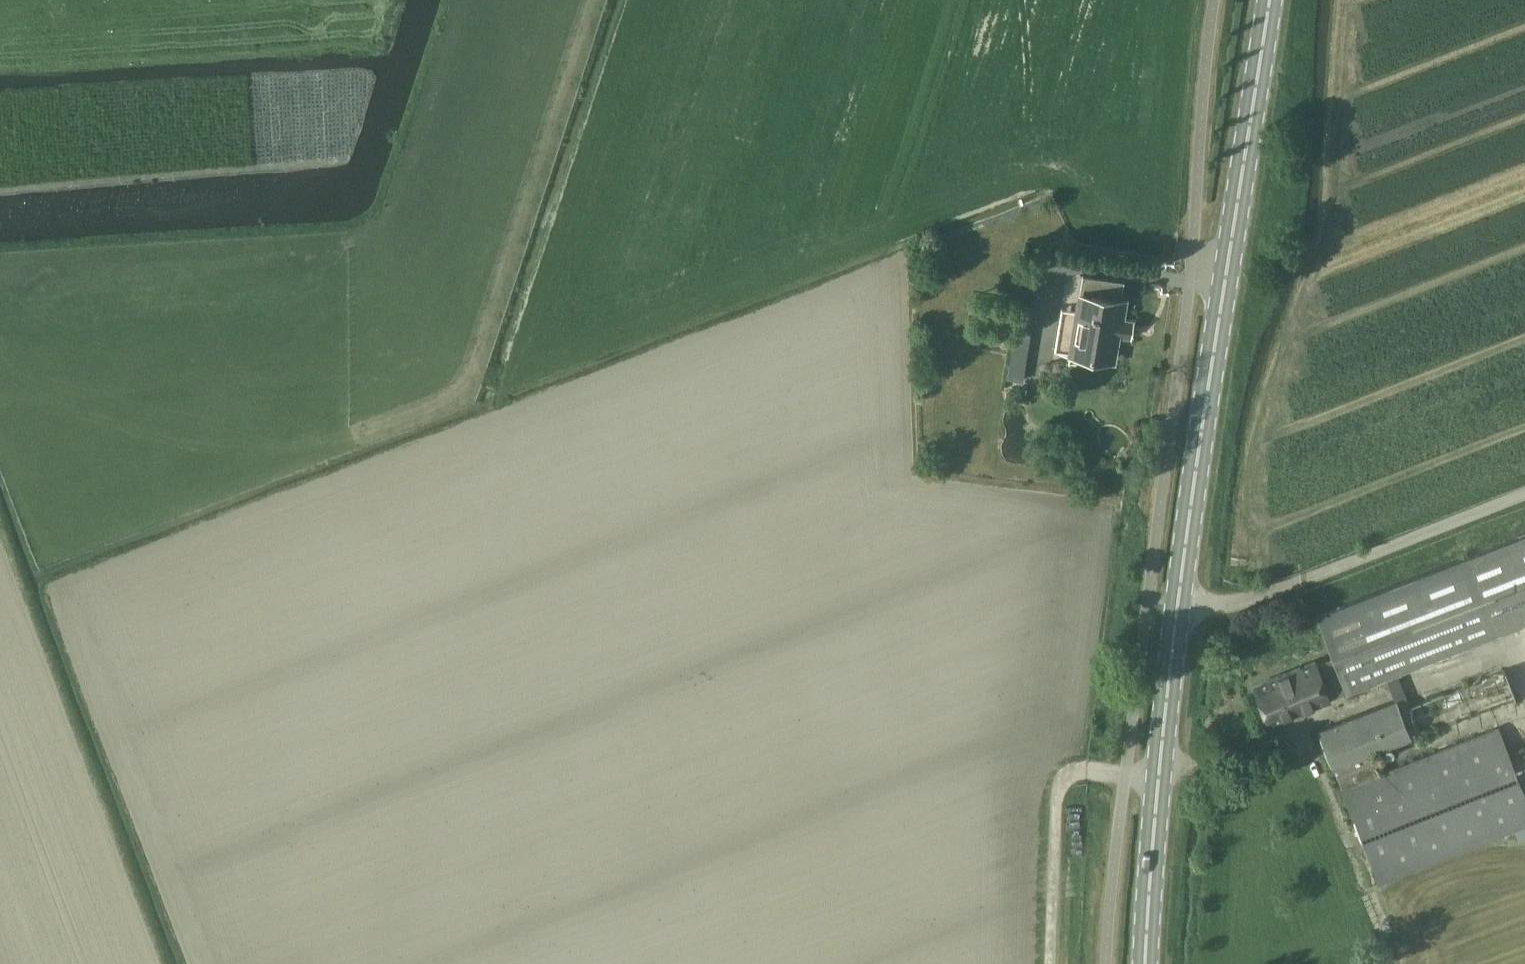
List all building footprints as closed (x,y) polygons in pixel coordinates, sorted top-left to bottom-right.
[(1121,318),(1124,300),(1080,293),(1077,312),(1065,310),(1058,350),(1071,352),(1069,365),(1092,369),(1093,360),(1110,363),(1115,337),(1128,339),(1132,320),(1121,318)] [(1016,323),(1011,355),(1025,357),(1031,325),(1016,323)] [(1317,615),(1333,656),(1255,685),(1269,722),(1331,698),(1330,694),(1345,689),(1345,691),(1524,621),(1524,533),(1467,556),(1464,557),(1317,615)] [(1503,666),(1467,679),(1445,688),(1445,687),(1410,702),(1409,700),(1406,700),(1403,699),(1397,701),(1321,731),(1381,881),(1524,824),(1524,795),(1499,729),(1524,719),(1503,666)]
